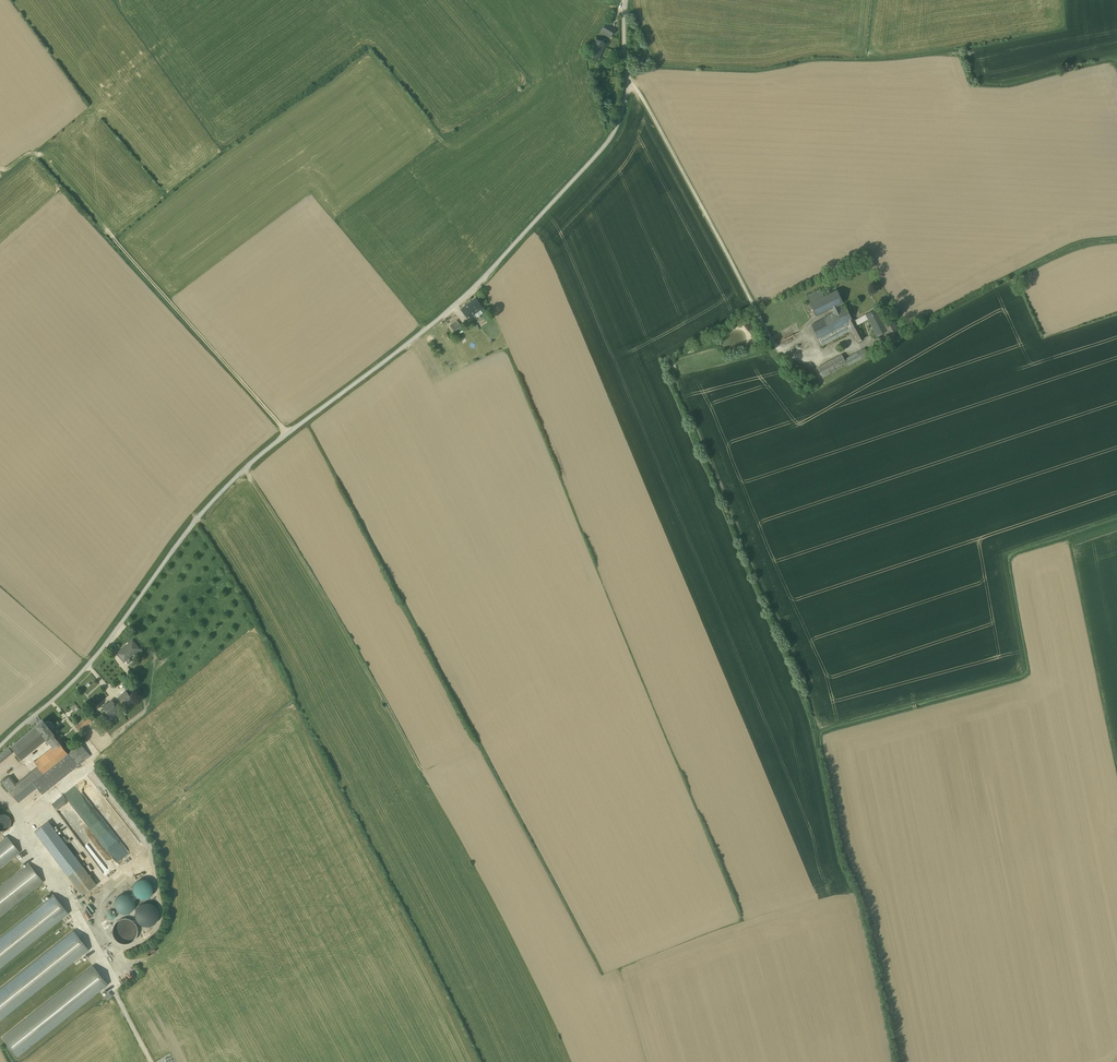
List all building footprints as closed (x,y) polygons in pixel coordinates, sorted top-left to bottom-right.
[(615,30),(606,24),(602,30),(611,36),(615,30)] [(598,59),(605,44),(596,40),(591,50),(594,52),(592,56),(598,59)] [(821,289),(807,296),(811,302),(824,296),(821,289)] [(811,302),(810,303),(817,316),(832,308),(839,305),(843,302),(837,289),(824,296),(811,302)] [(476,298),(462,309),(469,318),(475,313),(479,316),(483,313),(480,309),(483,307),(476,298)] [(833,312),(811,324),(822,345),(852,329),(859,341),(864,338),(857,325),(855,320),(854,319),(853,320),(846,306),(841,309),(839,305),(832,308),(833,312)] [(877,308),(865,314),(865,315),(855,320),(857,325),(869,319),(874,329),(873,329),(876,334),(882,331),(883,333),(887,330),(893,340),(892,340),(894,342),(899,339),(898,335),(900,334),(893,320),(885,324),(879,313),(880,313),(877,308)] [(457,320),(450,325),(455,332),(462,326),(457,320)] [(845,359),(844,359),(847,364),(848,366),(868,355),(864,348),(845,359)] [(842,354),(817,368),(822,377),(847,364),(844,359),(845,359),(842,354)] [(132,640),(117,653),(124,662),(125,661),(128,664),(131,661),(128,658),(139,649),(132,640)] [(126,691),(118,697),(123,704),(127,701),(131,698),(126,691)] [(112,701),(107,704),(106,704),(104,705),(104,706),(103,707),(108,715),(117,708),(112,701)] [(88,717),(76,727),(80,731),(91,721),(88,717)] [(46,721),(45,722),(42,719),(35,725),(36,726),(47,738),(52,734),(54,733),(51,730),(52,729),(53,727),(53,725),(53,723),(52,722),(50,721),(48,721),(46,721)] [(36,726),(10,746),(21,759),(45,740),(47,738),(36,726)] [(58,742),(52,734),(47,738),(45,740),(48,744),(49,742),(52,747),(58,742)] [(52,747),(34,761),(38,766),(31,771),(37,778),(68,753),(67,753),(58,742),(52,747)] [(90,756),(80,743),(68,753),(78,765),(90,756)] [(0,754),(0,762),(12,752),(9,747),(0,754)] [(37,778),(32,782),(36,787),(42,794),(78,765),(68,753),(67,753),(68,753),(37,778)] [(72,784),(83,775),(78,768),(73,772),(73,773),(67,778),(72,784)] [(16,783),(12,786),(18,793),(32,782),(37,778),(31,771),(16,783)] [(142,841),(89,774),(63,795),(116,863),(142,841)] [(10,775),(2,781),(8,790),(12,786),(16,783),(10,775)] [(32,782),(21,790),(25,795),(36,787),(32,782)] [(12,786),(8,790),(13,796),(14,796),(18,793),(12,786)] [(18,793),(14,796),(18,801),(25,795),(21,790),(18,793)] [(116,863),(63,795),(54,802),(107,869),(116,863)] [(11,822),(10,819),(8,816),(5,815),(2,814),(0,814),(0,830),(2,831),(5,830),(8,828),(10,825),(11,822)] [(34,831),(42,842),(56,831),(48,821),(34,831)] [(76,858),(56,831),(42,842),(62,868),(76,858)] [(0,843),(0,867),(19,851),(8,837),(0,843)] [(96,884),(76,858),(62,868),(82,894),(96,884)] [(0,888),(0,915),(42,881),(29,864),(0,888)] [(152,892),(153,888),(152,884),(150,881),(147,879),(143,878),(139,879),(136,881),(134,885),(133,889),(134,892),(136,896),(139,898),(143,899),(147,898),(150,896),(152,892)] [(50,892),(42,899),(44,901),(52,895),(50,892)] [(90,904),(96,898),(90,893),(85,898),(90,904)] [(134,907),(135,903),(134,899),(132,896),(128,894),(124,893),(121,894),(117,896),(115,899),(114,903),(115,907),(117,911),(121,913),(125,913),(129,913),(132,910),(134,907)] [(0,938),(0,967),(68,913),(54,895),(0,938)] [(144,920),(143,923),(155,925),(157,905),(140,902),(138,919),(144,920)] [(115,916),(115,915),(115,913),(114,911),(112,911),(111,910),(109,911),(108,912),(107,913),(106,915),(107,917),(108,918),(109,919),(111,919),(113,919),(114,918),(115,916)] [(137,935),(137,931),(136,926),(134,922),(130,919),(125,918),(120,919),(116,922),(113,926),(112,931),(113,936),(116,940),(120,942),(125,943),(130,942),(134,940),(137,935)] [(0,989),(0,1017),(87,948),(88,948),(74,930),(73,930),(0,989)] [(92,965),(4,1035),(18,1053),(106,982),(92,964),(92,965)] [(103,996),(107,1000),(112,995),(108,991),(103,996)]
